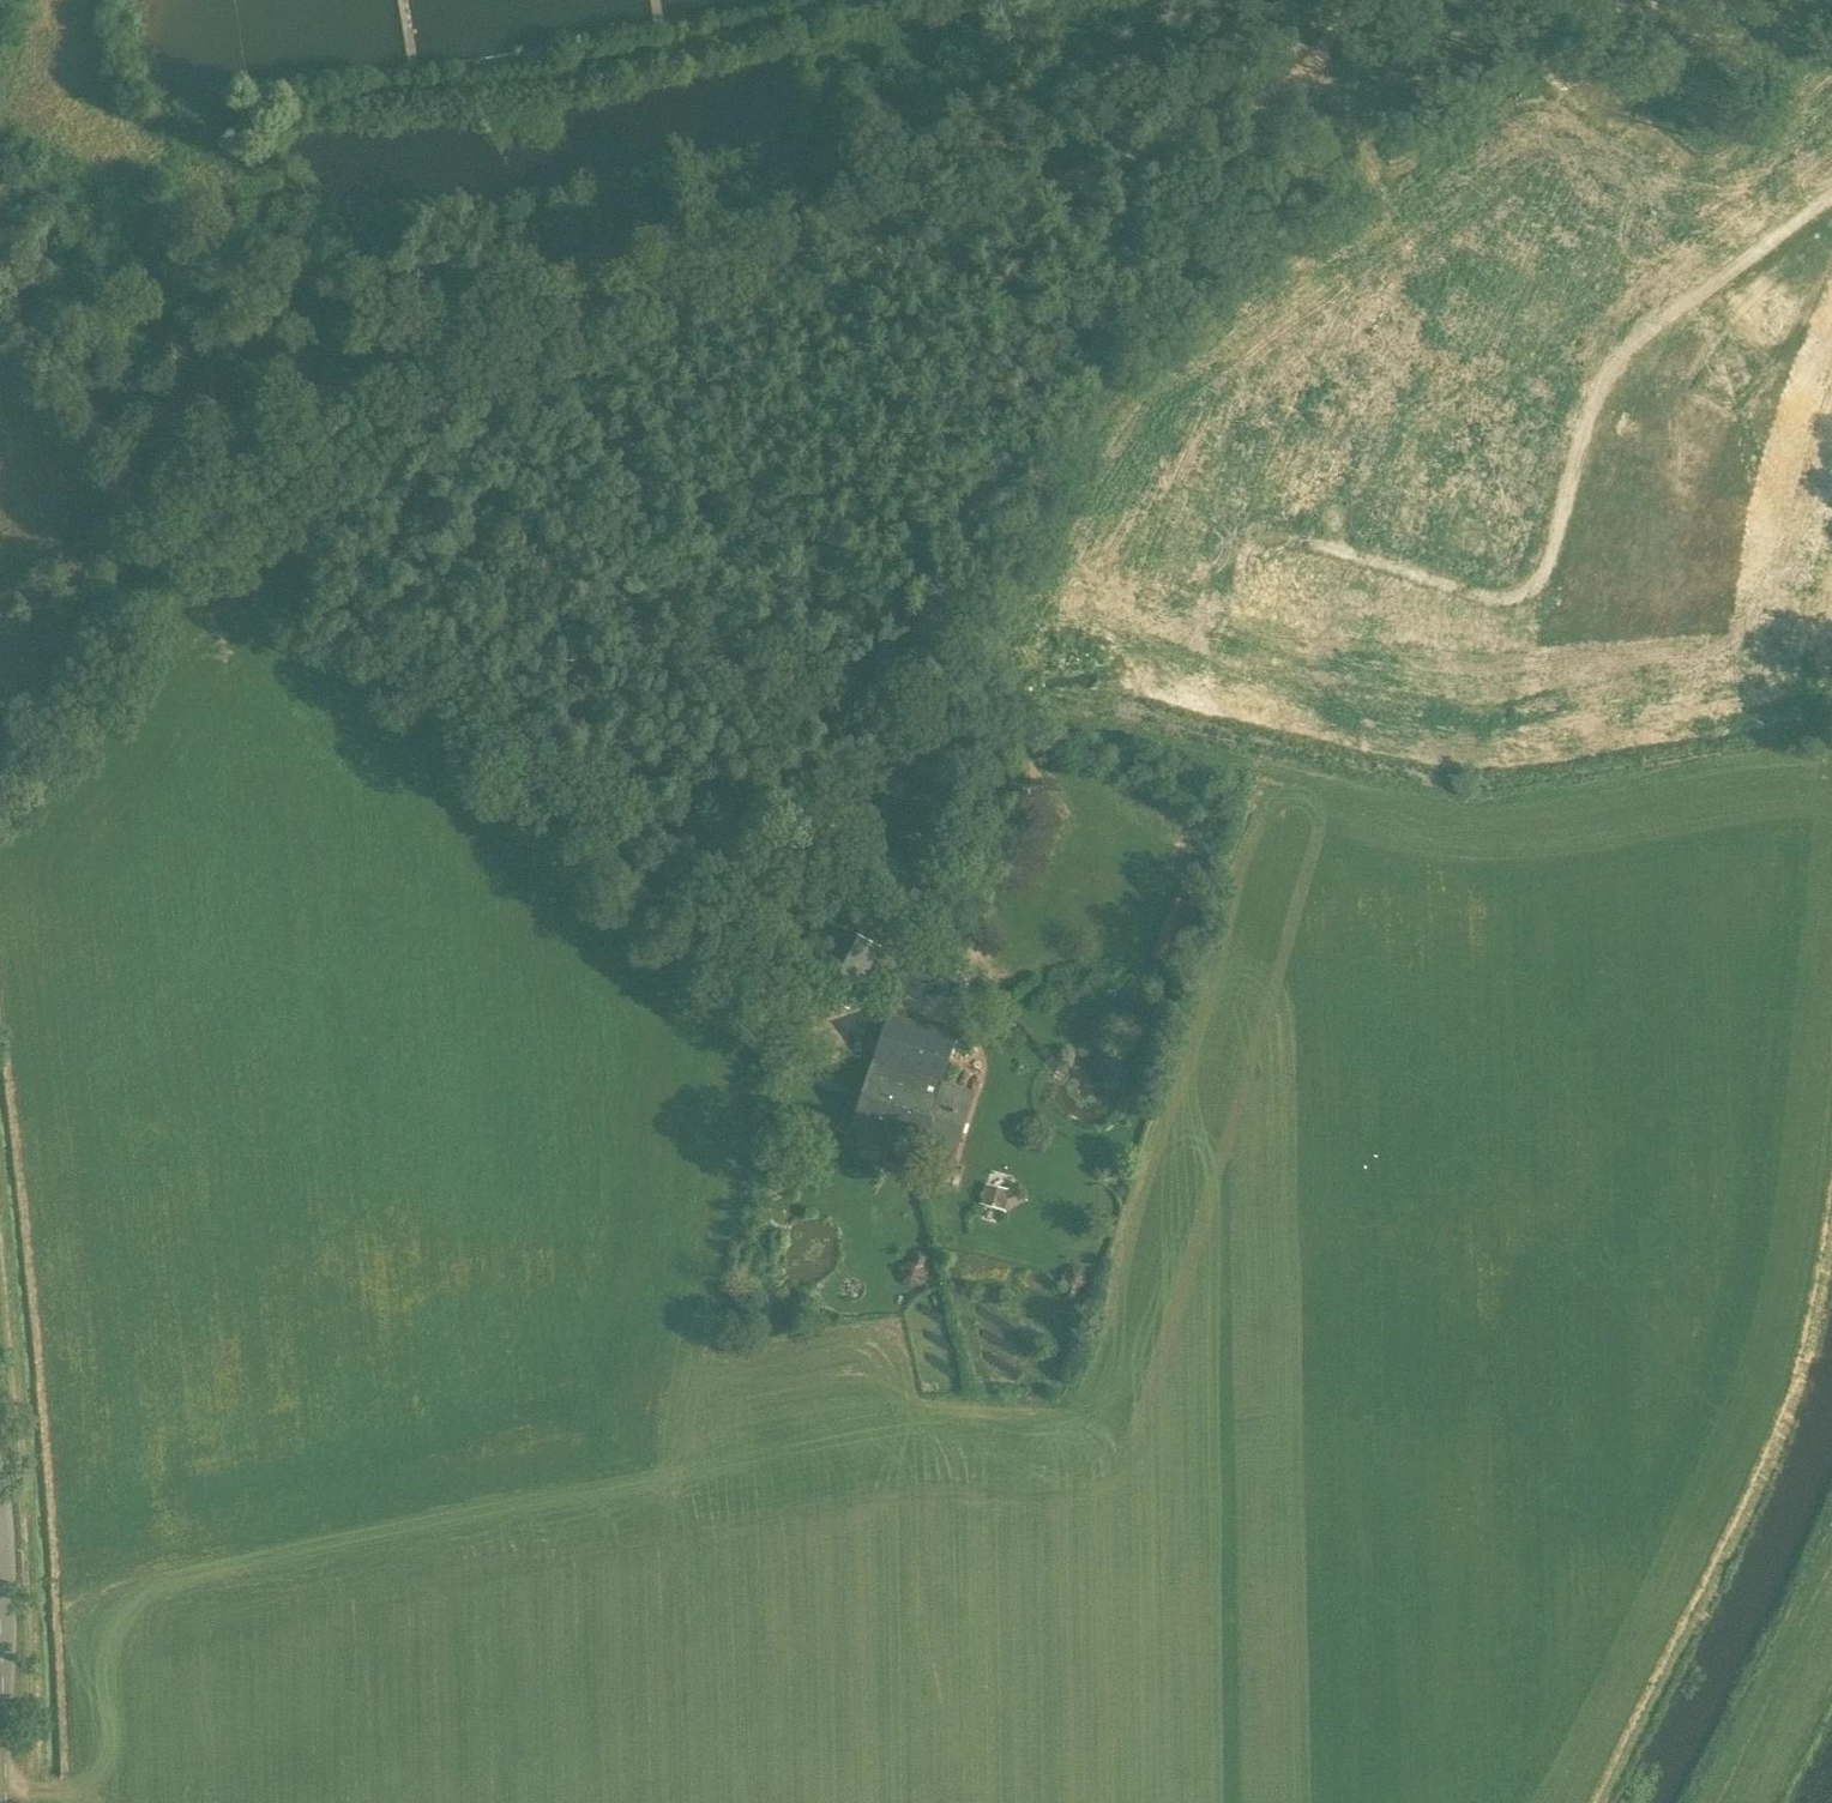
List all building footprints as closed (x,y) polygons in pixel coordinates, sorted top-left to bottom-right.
[(1463,283),(1455,299),(1470,307),(1478,292),(1463,283)] [(1457,443),(1472,450),(1479,436),(1463,429),(1457,443)] [(1466,499),(1456,533),(1500,546),(1505,528),(1514,531),(1519,514),(1466,499)] [(1074,708),(1089,712),(1094,692),(1079,688),(1074,708)] [(849,1010),(881,947),(818,917),(787,982),(849,1010)] [(953,1161),(975,1093),(941,1082),(956,1035),(888,1013),(873,1060),(874,1060),(853,1126),(915,1146),(912,1158),(921,1161),(924,1152),(953,1161)] [(1006,1212),(1017,1196),(995,1180),(983,1196),(1006,1212)]
